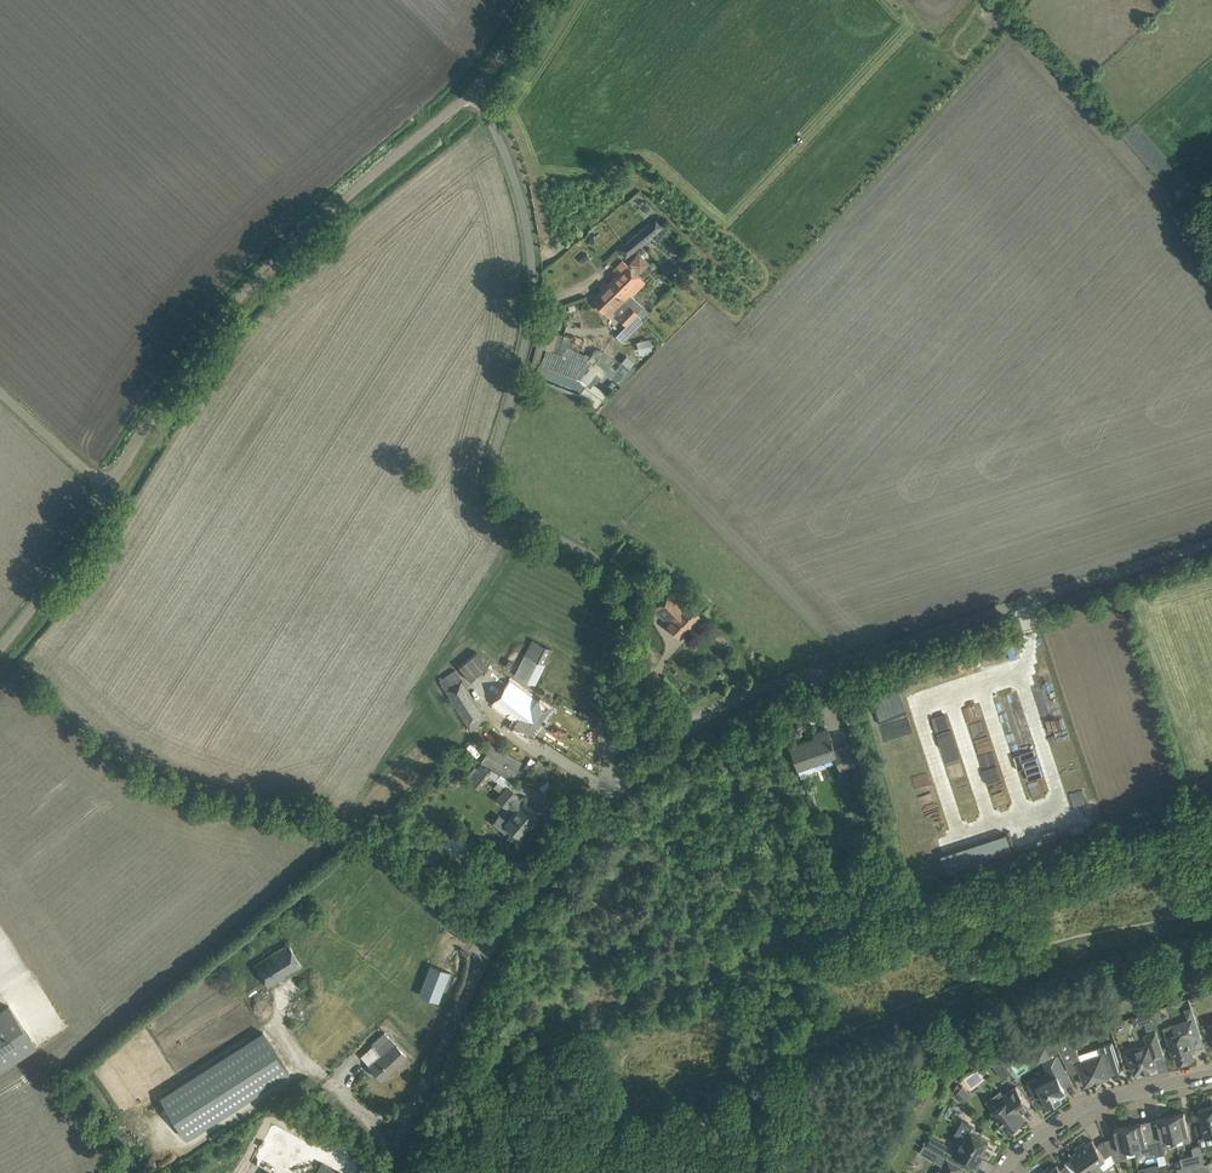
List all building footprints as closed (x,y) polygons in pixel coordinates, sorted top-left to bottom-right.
[(632,252),(657,231),(650,223),(625,244),(632,252)] [(636,312),(642,306),(631,296),(645,282),(635,272),(636,271),(640,274),(649,263),(639,253),(629,263),(632,266),(630,268),(622,260),(613,269),(618,274),(608,284),(626,301),(630,306),(636,312)] [(608,284),(592,298),(610,317),(626,301),(608,284)] [(636,312),(630,306),(619,317),(626,325),(627,326),(639,314),(636,312)] [(626,325),(616,335),(622,342),(629,335),(638,326),(644,320),(645,319),(644,318),(643,319),(639,314),(627,326),(626,325)] [(552,330),(542,327),(529,377),(533,378),(535,371),(541,348),(545,350),(547,350),(552,330)] [(649,337),(637,341),(641,353),(653,349),(649,337)] [(583,389),(535,371),(533,378),(576,394),(579,395),(583,389)] [(602,398),(585,387),(583,389),(579,395),(596,408),(602,398)] [(651,588),(655,593),(666,583),(662,578),(651,588)] [(682,579),(682,580),(680,579),(673,586),(681,592),(688,585),(682,579)] [(652,607),(668,623),(667,624),(679,637),(686,630),(686,629),(700,616),(688,604),(685,607),(669,590),(652,607)] [(552,649),(542,643),(533,639),(515,675),(535,685),(552,649)] [(475,654),(463,667),(481,684),(493,671),(475,654)] [(471,730),(487,720),(456,670),(439,680),(471,730)] [(550,707),(540,700),(538,698),(537,699),(509,679),(492,703),(516,721),(514,724),(529,735),(550,707)] [(855,764),(852,756),(848,745),(833,749),(832,744),(833,744),(832,740),(830,741),(826,727),(813,732),(815,739),(806,742),(806,740),(790,745),(798,768),(835,755),(840,769),(855,764)] [(1012,760),(1040,752),(1036,739),(1008,748),(1012,760)] [(512,778),(521,761),(491,744),(481,761),(512,778)] [(532,767),(545,778),(551,771),(538,759),(532,767)] [(501,774),(498,773),(480,763),(478,768),(475,766),(467,776),(469,777),(468,779),(478,787),(486,776),(487,775),(494,778),(498,781),(494,786),(501,791),(507,784),(508,784),(511,780),(501,774)] [(500,813),(493,821),(505,832),(510,826),(520,835),(528,826),(527,825),(538,813),(539,814),(539,813),(530,805),(524,801),(523,802),(516,796),(517,795),(507,786),(505,788),(497,797),(507,806),(508,805),(516,811),(508,820),(500,813)] [(1007,833),(941,854),(948,874),(959,871),(959,869),(958,868),(1012,850),(1013,850),(1007,833)] [(268,985),(301,965),(289,943),(255,963),(268,985)] [(431,964),(419,993),(438,1000),(449,972),(431,964)] [(0,1012),(0,1071),(37,1047),(9,1006),(0,1012)] [(1158,1008),(1149,1011),(1152,1020),(1153,1022),(1162,1019),(1158,1008)] [(1137,1046),(1124,1050),(1128,1063),(1131,1062),(1135,1073),(1142,1070),(1143,1071),(1149,1069),(1148,1068),(1156,1066),(1153,1059),(1164,1055),(1156,1030),(1155,1030),(1153,1022),(1149,1011),(1131,1017),(1134,1027),(1145,1023),(1148,1033),(1144,1034),(1147,1044),(1137,1047),(1137,1046)] [(1188,1038),(1197,1034),(1192,1018),(1164,1027),(1173,1054),(1175,1053),(1178,1062),(1194,1057),(1188,1038)] [(262,1031),(160,1096),(186,1138),(289,1072),(262,1031)] [(385,1032),(372,1044),(373,1045),(361,1056),(382,1079),(407,1056),(385,1032)] [(1073,1037),(1056,1043),(1064,1060),(1076,1056),(1078,1053),(1073,1037)] [(1081,1061),(1077,1062),(1085,1085),(1110,1077),(1109,1075),(1111,1075),(1114,1074),(1118,1072),(1121,1070),(1112,1041),(1098,1046),(1098,1047),(1079,1053),(1081,1061)] [(1066,1072),(1059,1058),(1057,1054),(1044,1061),(1049,1072),(1028,1083),(1033,1093),(1041,1089),(1048,1104),(1062,1096),(1060,1091),(1065,1089),(1058,1076),(1066,1072)] [(161,1061),(148,1069),(155,1080),(168,1071),(161,1061)] [(1030,1105),(1017,1088),(1015,1085),(1003,1094),(1007,1100),(992,1110),(1007,1131),(1025,1118),(1021,1112),(1030,1105)] [(963,1103),(971,1094),(962,1086),(954,1095),(963,1103)] [(1199,1109),(1205,1136),(1211,1134),(1211,1106),(1199,1109)] [(1171,1115),(1175,1136),(1182,1135),(1184,1143),(1191,1141),(1184,1112),(1171,1115)] [(1160,1132),(1152,1133),(1157,1155),(1165,1153),(1164,1148),(1177,1144),(1175,1136),(1171,1115),(1157,1118),(1160,1132)] [(1141,1122),(1128,1125),(1133,1146),(1135,1154),(1148,1151),(1150,1157),(1157,1155),(1152,1133),(1145,1135),(1141,1122)] [(1126,1148),(1133,1146),(1128,1125),(1115,1128),(1121,1157),(1128,1156),(1126,1148)] [(980,1156),(982,1152),(989,1141),(970,1130),(965,1138),(962,1137),(953,1153),(976,1167),(982,1158),(980,1156)] [(363,1149),(337,1135),(317,1172),(351,1172),(363,1149)] [(945,1145),(931,1137),(927,1144),(941,1152),(945,1145)] [(1084,1142),(1080,1145),(1099,1172),(1116,1161),(1106,1139),(1097,1145),(1093,1139),(1086,1144),(1084,1142)] [(1065,1162),(1073,1172),(1099,1172),(1080,1145),(1075,1148),(1077,1151),(1070,1156),(1071,1157),(1065,1162)] [(1182,1167),(1204,1162),(1200,1145),(1192,1147),(1193,1154),(1180,1157),(1182,1167)] [(934,1149),(929,1158),(936,1161),(941,1153),(934,1149)] [(938,1172),(960,1172),(963,1167),(947,1157),(938,1172)] [(1065,1162),(1058,1166),(1057,1165),(1050,1169),(1049,1167),(1044,1170),(1046,1172),(1073,1172),(1065,1162)]
